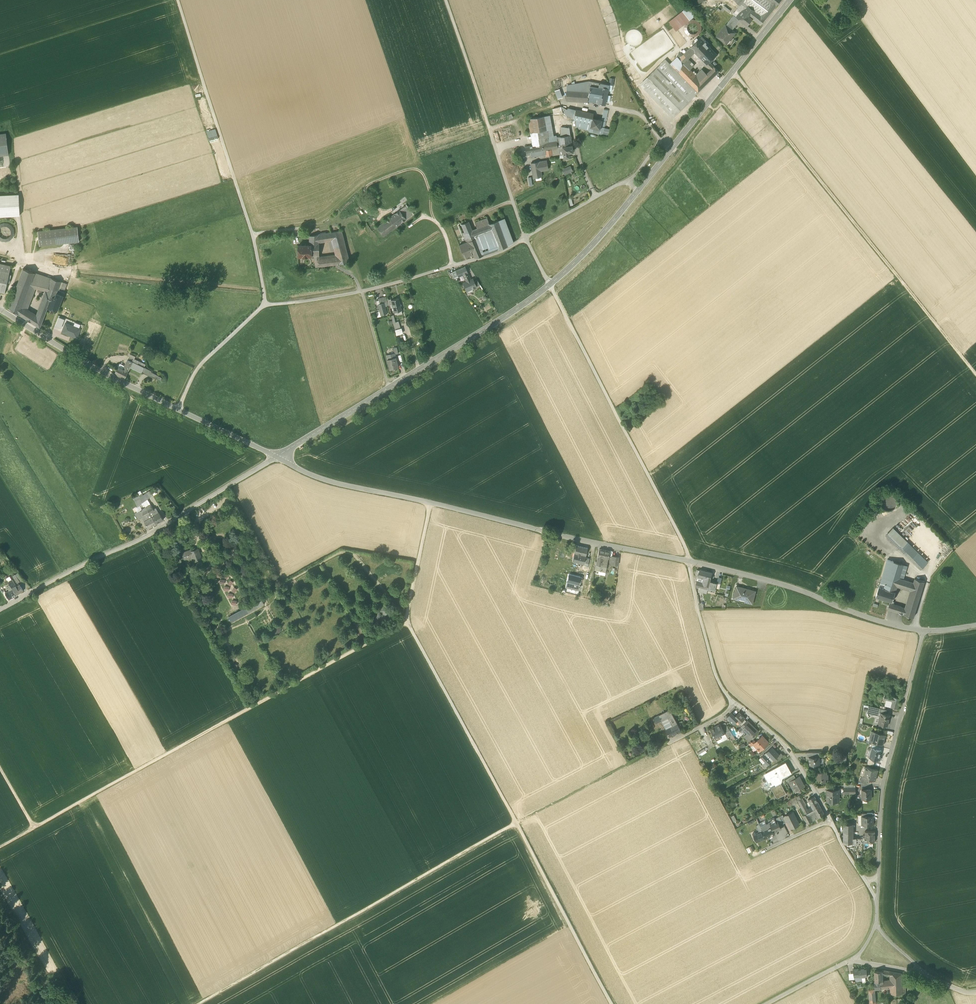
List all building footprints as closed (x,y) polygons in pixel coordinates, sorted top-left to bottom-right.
[(761,15),(767,8),(769,5),(771,2),(768,0),(746,0),(744,2),(761,15)] [(761,25),(766,19),(761,15),(744,2),(741,6),(744,8),(746,10),(745,12),(752,19),(753,19),(761,25)] [(734,15),(736,17),(744,8),(741,6),(740,5),(732,14),(734,15)] [(694,16),(688,8),(669,22),(676,30),(694,16)] [(740,20),(747,26),(752,19),(745,12),(746,10),(744,8),(736,17),(740,20)] [(766,19),(772,11),(767,8),(761,15),(766,19)] [(734,15),(730,20),(728,23),(733,27),(734,28),(736,25),(740,20),(736,17),(734,15)] [(687,22),(685,27),(686,33),(691,36),(697,36),(701,32),(701,26),(698,21),(692,20),(687,22)] [(728,23),(726,25),(717,37),(725,44),(730,38),(731,39),(736,33),(732,30),(733,27),(728,23)] [(695,52),(700,57),(710,47),(708,46),(705,42),(706,41),(702,37),(691,48),(695,52)] [(700,57),(708,66),(711,63),(710,62),(717,55),(710,47),(700,57)] [(691,48),(684,54),(689,59),(695,52),(691,48)] [(679,59),(683,63),(684,63),(688,59),(689,59),(684,54),(679,59)] [(666,59),(664,61),(673,70),(675,68),(679,72),(683,63),(679,59),(677,57),(670,64),(666,59)] [(695,65),(688,59),(684,63),(690,70),(695,65)] [(673,117),(698,92),(679,73),(677,75),(673,70),(664,61),(641,84),(673,117)] [(690,70),(684,63),(683,63),(679,72),(679,73),(698,92),(705,85),(700,80),(696,75),(690,70)] [(719,72),(714,66),(712,69),(710,71),(715,76),(719,72)] [(702,69),(696,75),(700,80),(706,74),(702,69)] [(705,85),(712,79),(707,74),(706,74),(700,80),(705,85)] [(198,81),(193,83),(200,105),(205,104),(198,81)] [(588,102),(588,101),(588,97),(588,92),(590,86),(598,87),(599,83),(590,81),(567,86),(566,91),(566,100),(588,102)] [(599,83),(598,87),(603,88),(601,99),(599,98),(598,103),(605,105),(608,85),(599,83)] [(588,97),(599,98),(601,99),(603,88),(598,87),(590,86),(588,92),(588,97)] [(559,89),(555,91),(558,99),(563,97),(559,89)] [(566,110),(560,107),(563,113),(568,116),(573,119),(574,115),(566,110)] [(575,110),(574,115),(573,119),(575,120),(591,123),(592,118),(593,114),(575,110)] [(534,132),(535,140),(536,145),(556,142),(558,148),(557,137),(556,135),(553,136),(550,115),(529,119),(531,133),(534,132)] [(601,120),(592,118),(591,123),(590,127),(600,130),(600,127),(602,120),(601,120)] [(591,123),(575,120),(575,128),(588,130),(588,131),(602,135),(604,128),(600,127),(600,130),(590,127),(591,123)] [(561,127),(560,137),(570,135),(569,128),(561,127)] [(9,154),(6,133),(0,133),(0,155),(9,154)] [(560,137),(557,137),(558,148),(562,147),(562,146),(571,145),(570,135),(560,137)] [(556,142),(536,145),(532,146),(525,147),(526,153),(545,150),(551,149),(558,148),(556,142)] [(562,146),(562,147),(563,155),(564,158),(569,157),(568,153),(570,152),(570,150),(572,150),(572,145),(571,145),(562,146)] [(546,161),(531,163),(533,173),(534,178),(535,177),(541,177),(541,176),(540,171),(548,169),(546,161)] [(20,215),(19,194),(0,195),(0,216),(20,215)] [(399,210),(406,219),(412,215),(405,206),(399,210)] [(377,228),(383,237),(406,219),(399,210),(377,228)] [(475,223),(477,228),(488,224),(489,224),(487,218),(475,223)] [(504,218),(498,221),(508,246),(513,243),(504,218)] [(474,257),(484,255),(476,236),(473,230),(472,231),(468,221),(461,224),(464,232),(463,233),(466,242),(467,241),(473,254),(474,257)] [(497,250),(508,246),(498,221),(489,224),(488,224),(490,231),(497,250)] [(2,227),(7,226),(11,230),(11,234),(14,235),(14,229),(12,225),(7,223),(2,223),(0,224),(0,229),(2,227)] [(477,228),(480,234),(490,231),(488,224),(477,228)] [(38,231),(39,246),(79,242),(77,227),(38,231)] [(330,233),(332,240),(336,257),(338,264),(349,263),(341,231),(340,231),(330,233)] [(497,250),(490,231),(480,234),(476,236),(484,255),(492,252),(497,250)] [(315,267),(332,265),(331,258),(319,259),(319,243),(327,241),(326,233),(309,236),(309,245),(311,245),(311,256),(314,256),(315,267)] [(459,245),(465,258),(473,254),(467,241),(466,242),(459,245)] [(298,246),(298,257),(311,256),(311,245),(309,245),(298,246)] [(0,264),(0,270),(9,272),(11,266),(0,264)] [(463,283),(467,291),(476,287),(474,281),(472,282),(471,280),(465,267),(456,271),(458,277),(464,275),(465,276),(464,277),(466,282),(463,283)] [(8,308),(19,314),(22,308),(29,287),(31,281),(35,273),(23,269),(8,308)] [(9,272),(0,270),(0,292),(5,293),(7,283),(9,283),(11,275),(9,274),(9,272)] [(37,289),(46,291),(49,285),(51,279),(39,274),(37,283),(37,289)] [(53,303),(56,293),(60,282),(51,279),(49,285),(46,291),(43,299),(49,301),(53,303)] [(67,284),(60,282),(56,293),(63,296),(67,284)] [(29,287),(22,308),(25,310),(33,288),(29,287)] [(47,307),(57,311),(63,296),(56,293),(53,303),(49,301),(47,307)] [(47,307),(49,301),(43,299),(38,314),(44,316),(47,307)] [(392,304),(394,312),(401,310),(398,299),(391,300),(392,304)] [(379,312),(380,315),(387,314),(384,303),(380,304),(377,305),(378,306),(379,312)] [(30,313),(25,310),(22,308),(19,314),(27,320),(30,313)] [(65,319),(59,317),(55,326),(61,328),(65,319)] [(43,320),(37,318),(34,324),(40,328),(43,320)] [(73,326),(65,323),(62,332),(77,338),(80,329),(79,328),(73,326)] [(397,367),(395,357),(395,354),(394,354),(386,355),(387,359),(389,369),(397,367)] [(114,374),(124,379),(130,367),(133,362),(127,359),(124,366),(123,369),(118,367),(114,374)] [(158,379),(160,380),(161,378),(147,370),(143,368),(144,368),(137,365),(133,362),(130,367),(141,373),(141,372),(144,374),(158,379)] [(887,512),(889,512),(890,511),(892,511),(893,510),(895,509),(896,508),(896,506),(897,504),(897,503),(897,501),(896,499),(896,498),(895,497),(893,495),(892,495),(890,494),(889,494),(887,494),(885,494),(884,495),(882,496),(881,497),(880,499),(880,500),(879,502),(879,504),(880,505),(880,507),(881,508),(882,509),(884,510),(885,511),(887,512)] [(152,517),(159,513),(156,508),(153,509),(150,505),(146,508),(152,517)] [(142,518),(144,522),(152,517),(146,508),(142,510),(138,512),(141,518),(142,518)] [(159,513),(152,517),(156,524),(163,520),(159,513)] [(148,529),(156,524),(152,517),(144,522),(148,529)] [(886,535),(900,549),(908,542),(893,528),(886,535)] [(900,549),(917,566),(924,558),(908,542),(900,549)] [(208,545),(212,552),(216,550),(212,543),(208,545)] [(577,545),(575,554),(586,557),(588,548),(577,545)] [(197,549),(191,551),(190,551),(192,555),(194,561),(201,558),(197,549)] [(602,558),(608,559),(609,552),(599,549),(598,557),(602,558)] [(586,557),(575,554),(573,562),(584,564),(586,557)] [(184,558),(186,564),(194,561),(192,555),(184,558)] [(928,562),(924,558),(917,566),(921,569),(928,562)] [(888,579),(895,581),(896,577),(900,578),(904,564),(887,559),(884,570),(882,577),(888,579)] [(900,578),(904,579),(908,566),(904,564),(900,578)] [(698,577),(705,579),(711,580),(712,573),(700,570),(700,571),(697,570),(696,574),(698,575),(698,577)] [(568,582),(579,585),(581,577),(569,575),(568,582)] [(882,577),(881,582),(885,583),(884,586),(885,586),(885,588),(879,586),(876,596),(890,601),(890,603),(892,604),(892,601),(894,596),(887,594),(890,583),(887,582),(888,579),(882,577)] [(904,579),(900,578),(896,577),(895,581),(898,582),(897,586),(906,588),(909,581),(904,579)] [(10,585),(9,585),(12,589),(16,587),(10,578),(7,580),(10,585)] [(906,605),(916,608),(925,581),(915,578),(914,582),(911,590),(906,605)] [(703,588),(708,590),(710,581),(711,580),(705,579),(705,580),(703,579),(702,582),(702,584),(704,584),(703,588)] [(894,596),(897,586),(898,582),(895,581),(888,579),(887,582),(890,583),(887,594),(894,596)] [(715,591),(715,588),(717,583),(710,581),(708,590),(715,591)] [(580,591),(581,585),(579,585),(568,582),(566,587),(580,591)] [(16,587),(12,589),(16,595),(23,591),(20,585),(16,587)] [(747,602),(753,604),(756,591),(736,586),(733,597),(738,598),(738,596),(748,598),(747,602)] [(9,600),(16,595),(12,589),(10,591),(5,593),(9,600)] [(261,599),(241,610),(244,615),(264,604),(261,599)] [(901,607),(893,604),(892,604),(890,603),(888,609),(899,612),(901,607)] [(916,611),(906,608),(904,614),(914,617),(916,611)] [(231,622),(244,615),(241,610),(228,617),(231,622)] [(893,697),(892,701),(891,707),(898,708),(900,698),(893,697)] [(867,713),(881,716),(882,713),(878,712),(879,708),(869,706),(867,713)] [(653,718),(656,723),(662,720),(668,717),(673,715),(670,710),(653,718)] [(735,717),(734,718),(737,721),(740,724),(745,719),(745,718),(739,712),(735,717)] [(878,723),(887,726),(890,715),(886,714),(882,713),(881,716),(880,719),(879,719),(878,723)] [(668,717),(672,727),(677,724),(673,715),(668,717)] [(662,720),(666,730),(672,727),(668,717),(662,720)] [(747,721),(742,726),(741,727),(743,729),(750,723),(747,721)] [(721,724),(725,733),(730,730),(727,725),(725,722),(721,724)] [(745,736),(749,741),(758,731),(750,723),(743,729),(746,732),(748,733),(745,736)] [(666,730),(670,736),(681,731),(677,724),(672,727),(666,730)] [(711,730),(715,738),(720,735),(725,733),(721,724),(711,730)] [(883,744),(886,735),(872,731),(870,737),(872,738),(872,741),(883,744)] [(758,751),(759,751),(768,743),(762,736),(756,743),(754,744),(757,747),(756,748),(756,749),(758,751)] [(765,761),(768,765),(777,757),(779,755),(772,747),(761,757),(765,761)] [(878,760),(880,760),(881,757),(880,757),(882,750),(880,750),(872,748),(872,750),(870,756),(870,758),(878,760)] [(809,757),(809,765),(819,765),(819,759),(819,756),(812,756),(809,756),(809,757)] [(767,777),(769,780),(772,786),(770,787),(771,788),(773,787),(778,797),(777,798),(777,799),(787,794),(781,783),(782,782),(780,779),(791,773),(786,763),(767,773),(769,776),(767,777)] [(868,778),(873,780),(875,774),(876,774),(877,770),(865,767),(863,777),(868,778)] [(821,779),(822,782),(826,782),(826,779),(828,779),(828,774),(827,774),(827,772),(820,772),(820,771),(814,771),(814,773),(815,773),(815,776),(817,776),(817,779),(821,779)] [(791,781),(796,790),(804,786),(799,777),(797,778),(792,781),(791,781)] [(855,785),(850,785),(847,785),(844,785),(844,788),(850,788),(850,794),(856,794),(856,788),(855,788),(855,785)] [(827,794),(827,801),(838,801),(838,798),(838,794),(839,794),(839,790),(833,790),(828,790),(828,791),(828,794),(827,794)] [(862,790),(862,799),(871,799),(871,790),(862,790)] [(790,800),(792,805),(798,802),(795,797),(793,798),(790,800)] [(810,802),(812,807),(814,810),(820,807),(816,799),(810,802)] [(808,810),(805,805),(801,807),(805,815),(809,813),(808,810)] [(820,807),(814,810),(818,818),(825,814),(820,807)] [(807,824),(818,818),(814,810),(809,813),(805,815),(804,815),(803,816),(807,824)] [(794,824),(795,826),(799,824),(793,812),(784,816),(783,816),(786,822),(788,821),(790,826),(794,824)] [(778,821),(780,825),(783,823),(780,816),(775,819),(776,821),(778,821)] [(862,816),(862,825),(873,825),(873,816),(867,816),(862,816)] [(772,822),(766,824),(761,827),(762,831),(772,826),(772,827),(774,826),(776,829),(778,827),(779,830),(781,829),(780,825),(778,821),(776,821),(775,819),(774,818),(770,819),(772,822)] [(860,846),(860,843),(866,843),(865,842),(865,838),(853,839),(853,824),(844,824),(844,844),(853,843),(853,846),(860,846)] [(766,838),(775,834),(774,832),(772,827),(772,826),(762,831),(766,838)] [(757,842),(766,838),(762,831),(759,832),(756,833),(755,832),(753,833),(757,842)] [(865,842),(875,842),(875,831),(865,831),(865,838),(865,842)] [(867,968),(858,969),(853,970),(854,973),(854,978),(857,978),(859,977),(862,977),(865,977),(867,977),(867,968)] [(890,976),(890,980),(883,981),(881,981),(881,982),(875,982),(875,981),(874,982),(875,989),(875,990),(881,989),(891,988),(891,994),(903,994),(902,983),(902,974),(890,971),(883,970),(883,971),(883,975),(890,976)] [(875,981),(875,982),(881,982),(881,981),(883,981),(883,975),(883,971),(875,971),(875,981)]
